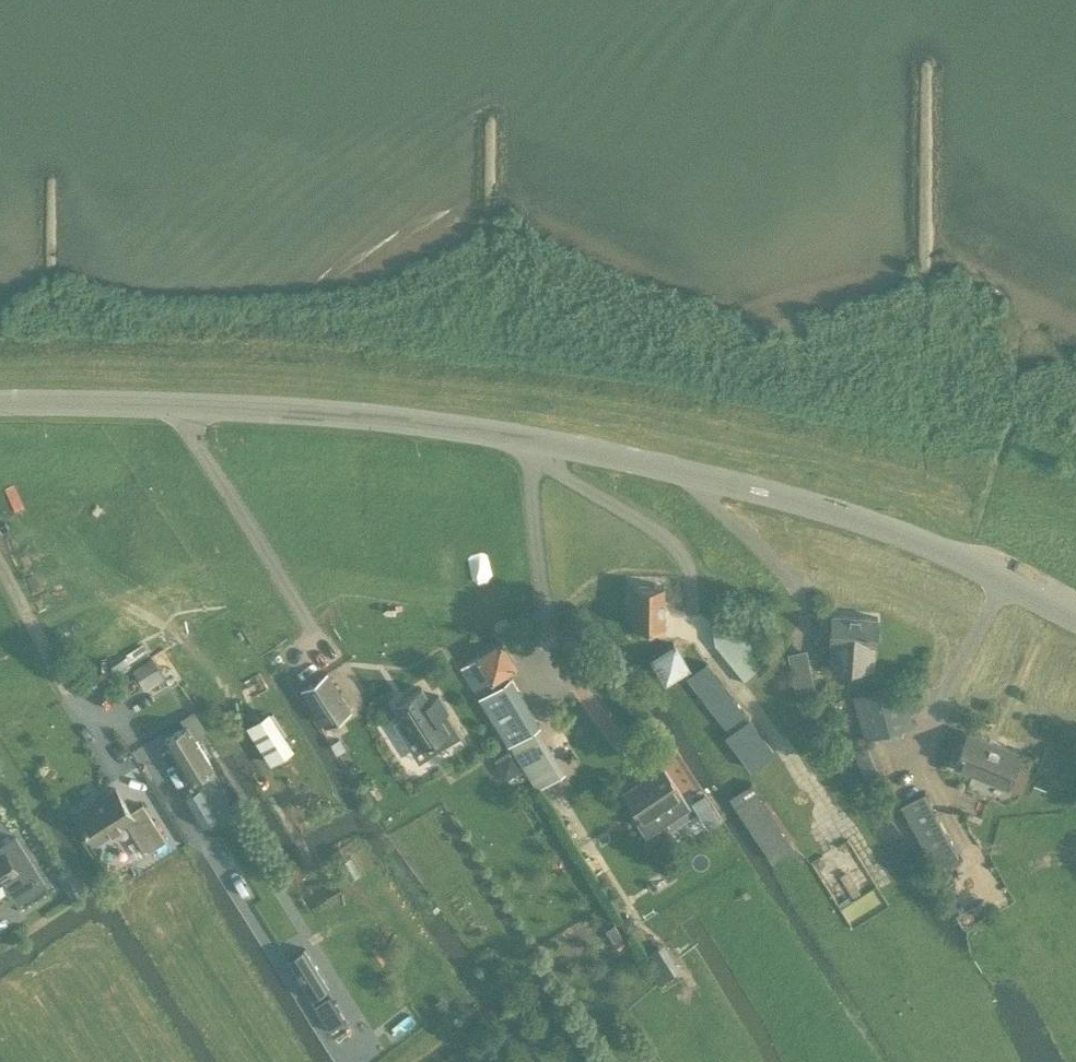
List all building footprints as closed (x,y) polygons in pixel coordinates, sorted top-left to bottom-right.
[(654,625),(664,625),(663,584),(633,584),(634,624),(640,624),(640,635),(654,635),(654,625)] [(873,667),(878,617),(832,613),(830,637),(831,637),(829,664),(873,667)] [(730,622),(712,622),(716,641),(744,678),(762,665),(747,646),(751,643),(737,625),(731,629),(730,622)] [(528,633),(464,670),(479,692),(525,664),(528,671),(546,660),(528,633)] [(165,675),(152,655),(132,668),(144,688),(165,675)] [(707,660),(687,676),(727,728),(723,731),(751,768),(776,749),(747,713),(707,660)] [(327,672),(302,687),(326,724),(350,708),(327,672)] [(811,674),(793,678),(796,689),(814,685),(811,674)] [(511,675),(478,695),(508,744),(508,743),(538,726),(540,724),(511,675)] [(866,736),(912,724),(901,683),(855,696),(866,736)] [(429,700),(421,687),(395,704),(403,716),(394,721),(404,737),(412,731),(421,745),(432,739),(438,748),(459,735),(444,711),(448,709),(438,694),(429,700)] [(269,708),(245,724),(270,762),(294,746),(269,708)] [(188,777),(212,765),(194,738),(206,730),(193,711),(181,717),(185,724),(165,737),(171,747),(162,753),(168,763),(176,760),(188,777)] [(812,724),(801,730),(811,749),(822,743),(812,724)] [(1008,784),(1020,753),(968,732),(956,763),(1008,784)] [(885,776),(872,741),(853,748),(865,783),(885,776)] [(648,775),(624,790),(644,820),(638,824),(647,837),(691,808),(682,795),(660,762),(645,771),(648,775)] [(751,782),(730,796),(743,815),(764,801),(751,782)] [(202,785),(184,796),(201,826),(212,820),(220,815),(202,785)] [(145,851),(166,838),(143,802),(130,810),(115,786),(78,809),(97,840),(127,822),(145,851)] [(957,853),(924,791),(900,804),(933,866),(957,853)] [(722,816),(708,796),(698,803),(713,823),(722,816)] [(45,883),(15,835),(0,844),(0,880),(8,875),(23,897),(45,883)] [(788,837),(766,852),(772,861),(794,847),(794,846),(789,838),(788,837)] [(329,872),(322,861),(309,870),(316,881),(329,872)] [(86,890),(73,870),(59,878),(71,899),(86,890)] [(618,920),(626,932),(637,924),(630,913),(618,920)] [(606,928),(613,940),(621,935),(614,923),(606,928)] [(642,957),(658,983),(671,975),(674,973),(658,947),(642,957)] [(304,948),(286,959),(309,998),(328,986),(304,948)] [(329,995),(314,1005),(330,1030),(345,1021),(329,995)] [(451,1009),(445,1001),(436,1007),(442,1015),(451,1009)]
